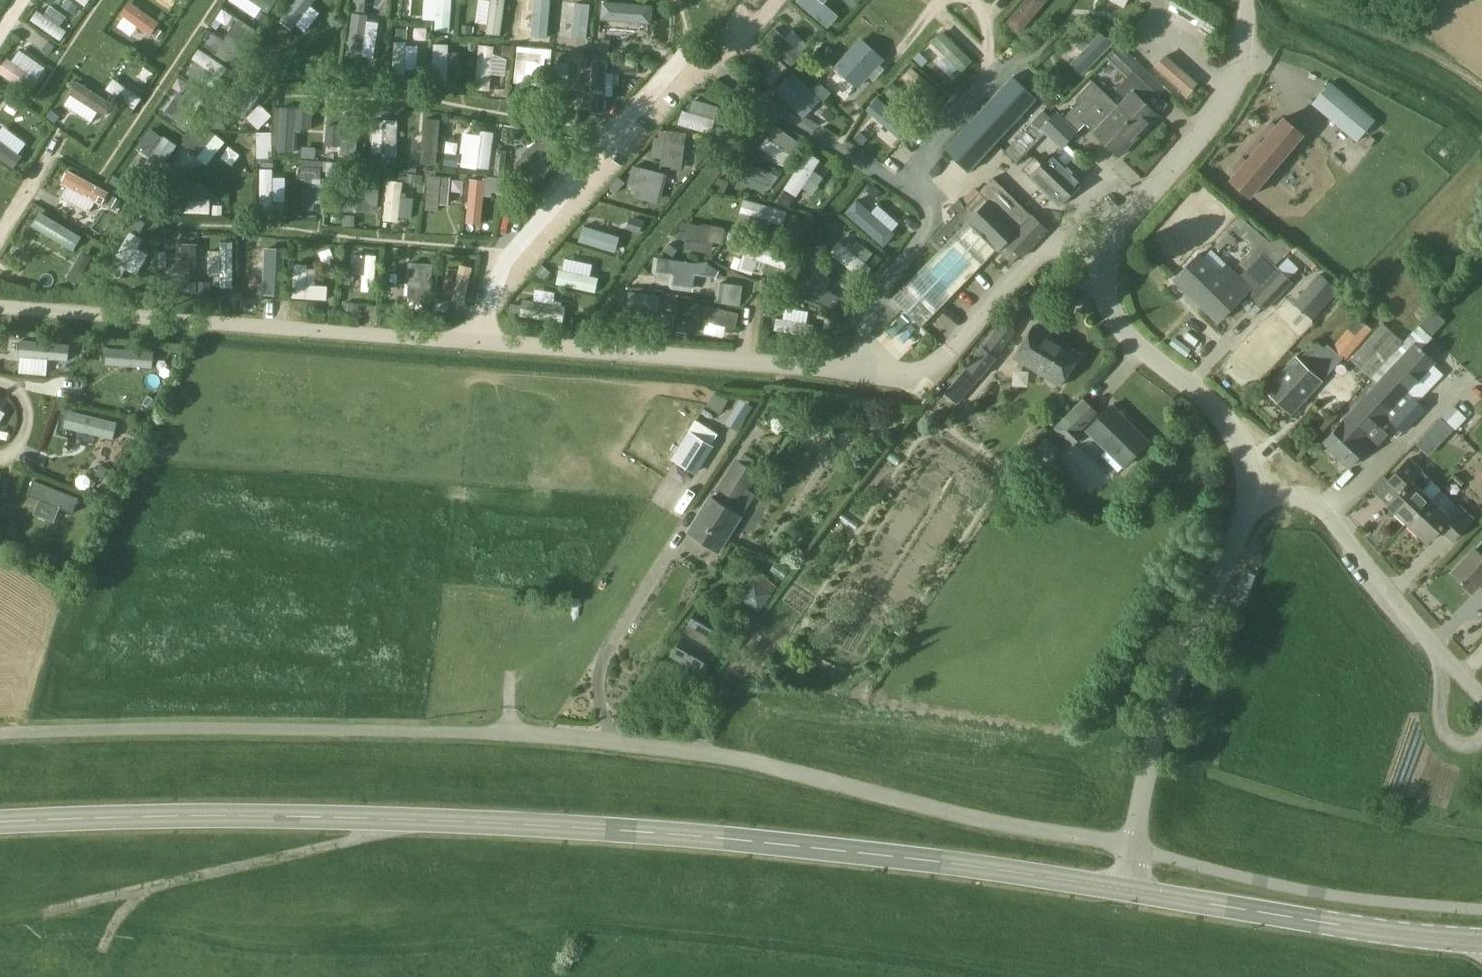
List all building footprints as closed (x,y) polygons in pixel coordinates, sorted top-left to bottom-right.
[(277,0),(252,0),(271,13),(279,1),(277,0)] [(281,23),(293,32),(315,0),(298,0),(281,23)] [(366,0),(353,0),(353,8),(366,8),(366,0)] [(437,29),(451,29),(452,0),(438,0),(437,29)] [(487,31),(501,33),(505,0),(491,0),(487,31)] [(534,37),(548,38),(550,0),(536,0),(534,37)] [(714,2),(725,11),(735,0),(716,0),(714,2)] [(799,2),(830,29),(839,18),(818,0),(801,0),(799,2)] [(826,3),(840,13),(847,4),(841,0),(828,0),(826,3)] [(1018,33),(1045,2),(1043,0),(1028,0),(1008,24),(1018,33)] [(652,6),(602,2),(600,20),(650,24),(652,6)] [(129,3),(122,13),(151,33),(158,23),(129,3)] [(1172,4),(1164,16),(1198,38),(1206,26),(1172,4)] [(71,30),(39,9),(29,22),(62,43),(71,30)] [(353,16),(348,55),(362,57),(368,18),(353,16)] [(244,26),(221,58),(233,66),(256,35),(244,26)] [(1089,68),(1120,37),(1108,26),(1077,57),(1089,68)] [(211,29),(201,42),(216,53),(226,41),(211,29)] [(774,29),(764,39),(794,67),(804,57),(774,29)] [(944,33),(934,43),(963,71),(973,61),(944,33)] [(861,39),(835,68),(857,88),(883,59),(861,39)] [(394,41),(394,81),(408,81),(409,42),(394,41)] [(434,46),(433,85),(447,85),(448,46),(434,46)] [(231,71),(198,49),(190,61),(223,82),(231,71)] [(479,49),(476,88),(490,89),(493,50),(479,49)] [(518,49),(516,88),(530,89),(532,50),(518,49)] [(8,59),(0,70),(0,73),(31,94),(40,80),(8,59)] [(780,61),(763,78),(771,85),(788,68),(780,61)] [(556,64),(554,104),(568,104),(570,65),(556,64)] [(914,65),(904,75),(934,104),(943,93),(914,65)] [(241,66),(218,98),(230,107),(253,75),(241,66)] [(592,107),(606,107),(608,67),(594,66),(592,107)] [(1125,100),(1119,106),(1095,131),(1120,155),(1159,116),(1146,103),(1156,92),(1135,71),(1116,90),(1125,100)] [(814,93),(793,73),(775,91),(796,111),(814,93)] [(970,171),(1038,98),(1013,75),(945,148),(970,171)] [(112,80),(106,89),(135,110),(142,100),(112,80)] [(75,81),(67,94),(106,117),(114,104),(75,81)] [(1095,131),(1119,106),(1093,81),(1075,99),(1079,103),(1065,117),(1079,131),(1087,123),(1095,131)] [(1376,120),(1331,82),(1312,104),(1357,142),(1376,120)] [(196,90),(174,123),(186,131),(208,98),(196,90)] [(880,100),(871,110),(900,138),(910,128),(880,100)] [(261,103),(247,116),(258,128),(272,115),(261,103)] [(283,108),(281,156),(296,156),(298,109),(283,108)] [(681,110),(678,123),(717,134),(721,121),(681,110)] [(1079,131),(1065,117),(1058,111),(1052,117),(1044,111),(1034,121),(1040,128),(1062,149),(1062,148),(1065,150),(1058,157),(1053,153),(1042,164),(1035,157),(1023,169),(1030,176),(1060,205),(1083,181),(1068,167),(1079,155),(1067,144),(1079,132),(1079,131)] [(345,116),(343,156),(357,156),(359,117),(345,116)] [(1303,134),(1284,117),(1283,118),(1283,119),(1278,126),(1272,121),(1263,132),(1268,137),(1263,143),(1259,141),(1250,152),(1254,155),(1248,161),(1243,157),(1233,168),(1239,172),(1233,179),(1232,180),(1252,196),(1253,195),(1252,194),(1272,170),(1277,175),(1288,162),(1282,158),(1302,134),(1303,135),(1303,134)] [(385,118),(383,157),(397,158),(399,119),(385,118)] [(436,156),(437,118),(423,118),(422,156),(436,156)] [(217,136),(199,124),(183,148),(200,160),(217,136)] [(792,155),(801,143),(776,126),(767,138),(792,155)] [(271,157),(272,131),(257,131),(256,156),(271,157)] [(469,134),(466,167),(478,169),(482,135),(469,134)] [(164,138),(139,179),(152,186),(177,145),(164,138)] [(656,138),(654,152),(694,158),(696,144),(656,138)] [(551,139),(523,178),(536,187),(563,147),(551,139)] [(13,170),(23,158),(0,140),(0,160),(13,170)] [(232,164),(240,153),(228,145),(220,156),(232,164)] [(788,190),(800,197),(820,162),(808,155),(788,190)] [(744,161),(739,174),(776,190),(782,177),(744,161)] [(304,165),(301,213),(316,214),(319,166),(304,165)] [(632,168),(629,182),(669,191),(672,177),(632,168)] [(259,171),(260,210),(274,210),(274,171),(259,171)] [(71,172),(64,186),(103,208),(111,194),(71,172)] [(431,176),(427,210),(439,211),(443,178),(431,176)] [(1028,212),(993,177),(966,205),(959,199),(947,211),(954,217),(933,238),(942,248),(893,298),(903,308),(922,326),(989,258),(997,250),(1011,263),(1019,255),(1022,258),(1048,231),(1028,212)] [(381,184),(334,181),(333,196),(380,199),(381,184)] [(389,182),(385,221),(399,222),(403,183),(389,182)] [(471,182),(467,230),(482,231),(486,184),(471,182)] [(591,205),(588,218),(631,226),(633,214),(619,212),(621,200),(610,198),(608,208),(591,205)] [(209,199),(169,199),(169,213),(208,214),(209,199)] [(896,234),(856,199),(845,212),(884,247),(896,234)] [(748,203),(744,216),(784,226),(787,212),(748,203)] [(41,214),(33,227),(72,250),(80,237),(41,214)] [(684,223),(681,237),(722,243),(724,230),(684,223)] [(585,228),(580,242),(619,253),(624,240),(585,228)] [(130,231),(106,272),(118,280),(143,239),(130,231)] [(752,242),(748,256),(786,269),(791,256),(752,242)] [(220,244),(221,291),(236,291),(235,243),(220,244)] [(842,244),(833,255),(865,280),(874,269),(842,244)] [(183,245),(183,293),(198,293),(198,245),(183,245)] [(82,284),(92,254),(80,249),(69,280),(82,284)] [(354,251),(352,284),(364,285),(366,252),(354,251)] [(268,253),(267,292),(281,293),(283,254),(268,253)] [(1263,253),(1239,277),(1227,265),(1221,273),(1204,256),(1200,253),(1174,279),(1219,322),(1247,294),(1265,311),(1292,282),(1263,253)] [(659,260),(657,274),(698,279),(700,265),(659,260)] [(293,264),(291,299),(326,301),(326,286),(306,285),(307,265),(293,264)] [(415,265),(413,305),(427,305),(429,266),(415,265)] [(460,267),(454,300),(466,303),(472,270),(460,267)] [(561,269),(558,283),(597,291),(600,278),(561,269)] [(1339,289),(1320,273),(1294,304),(1313,319),(1339,289)] [(718,281),(716,302),(741,304),(743,283),(718,281)] [(839,298),(806,282),(801,294),(834,310),(839,298)] [(629,294),(627,308),(668,312),(669,298),(629,294)] [(524,302),(523,316),(564,320),(565,306),(524,302)] [(699,306),(696,320),(736,328),(738,315),(699,306)] [(1314,339),(1298,357),(1297,355),(1266,390),(1293,414),(1323,380),(1371,328),(1359,318),(1331,348),(1327,344),(1324,348),(1314,339)] [(777,319),(775,332),(815,339),(817,325),(777,319)] [(981,378),(1016,332),(1003,322),(967,366),(966,365),(944,392),(958,404),(980,377),(981,378)] [(1384,323),(1351,359),(1360,368),(1361,368),(1370,377),(1403,341),(1393,333),(1393,332),(1384,323)] [(1061,385),(1081,353),(1034,325),(1015,357),(1061,385)] [(22,341),(20,357),(69,362),(71,346),(22,341)] [(1416,344),(1388,375),(1346,419),(1323,443),(1349,468),(1371,445),(1364,439),(1384,416),(1401,432),(1424,408),(1407,392),(1435,362),(1416,344)] [(105,350),(105,366),(154,369),(155,353),(105,350)] [(1084,398),(1054,428),(1073,446),(1084,435),(1080,431),(1093,417),(1093,416),(1098,411),(1084,398)] [(1452,402),(1416,442),(1431,455),(1467,416),(1452,402)] [(1125,467),(1149,442),(1112,405),(1087,430),(1125,467)] [(69,413),(65,428),(113,440),(117,424),(69,413)] [(689,430),(671,459),(675,461),(697,474),(714,446),(689,430)] [(1065,450),(1050,440),(1031,468),(1046,478),(1065,450)] [(743,454),(739,460),(757,471),(761,465),(743,454)] [(738,501),(733,509),(712,496),(689,533),(718,551),(741,514),(754,494),(748,490),(759,473),(757,471),(739,460),(737,459),(718,488),(738,501)] [(1408,523),(1440,489),(1432,481),(1432,480),(1409,459),(1389,481),(1401,492),(1389,505),(1408,523)] [(35,481),(29,496),(75,514),(81,499),(35,481)] [(1440,489),(1408,523),(1428,541),(1440,528),(1454,541),(1474,519),(1460,506),(1459,508),(1440,490),(1440,489)] [(1454,573),(1472,591),(1481,581),(1481,543),(1454,573)] [(736,608),(754,620),(777,588),(759,575),(736,608)] [(700,671),(712,651),(710,650),(724,625),(698,610),(672,656),(700,671)]
